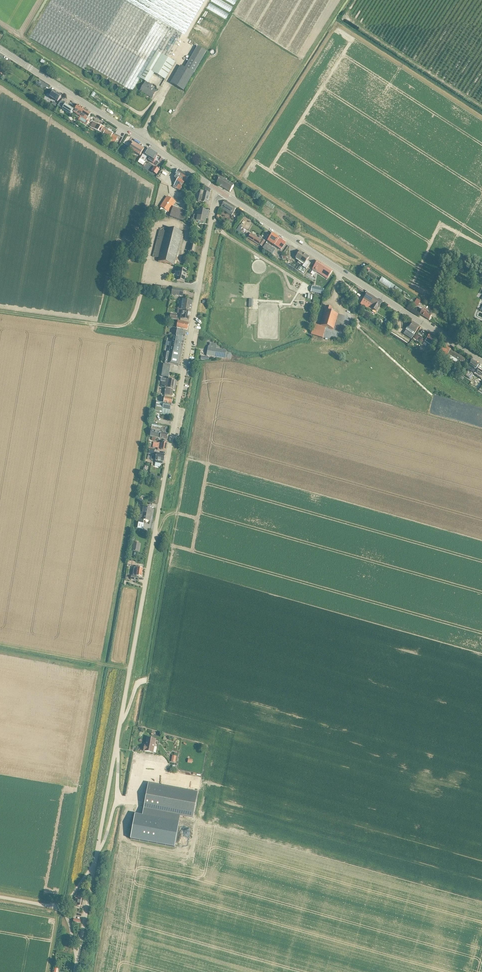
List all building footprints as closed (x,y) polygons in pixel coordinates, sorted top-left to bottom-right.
[(168,38),(191,0),(104,0),(168,38)] [(188,91),(208,51),(200,47),(198,51),(197,51),(189,68),(183,65),(174,84),(188,91)] [(151,84),(157,74),(169,80),(175,67),(176,67),(179,61),(158,51),(143,79),(151,84)] [(155,99),(158,94),(145,86),(142,92),(155,99)] [(53,91),(50,97),(58,102),(61,96),(53,91)] [(171,95),(168,100),(179,106),(182,101),(171,95)] [(71,115),(71,114),(74,110),(66,104),(62,109),(71,115)] [(78,105),(72,115),(79,119),(85,110),(78,105)] [(79,119),(78,121),(86,126),(90,121),(88,120),(91,114),(85,110),(79,119)] [(94,121),(90,127),(99,131),(102,126),(99,124),(94,121)] [(102,126),(99,131),(111,138),(111,137),(113,138),(116,140),(118,138),(112,135),(113,134),(107,131),(108,130),(104,127),(102,126)] [(140,156),(142,153),(144,149),(134,143),(129,150),(140,156)] [(155,159),(158,155),(147,148),(139,159),(137,163),(142,166),(145,163),(148,157),(149,158),(148,160),(152,163),(155,159)] [(152,171),(151,172),(152,173),(156,175),(156,176),(157,174),(160,170),(157,168),(154,167),(152,171)] [(176,174),(175,175),(177,176),(176,177),(175,178),(178,180),(177,181),(173,187),(176,189),(183,180),(181,179),(184,173),(178,170),(176,174)] [(189,177),(184,173),(181,179),(183,180),(176,189),(179,191),(186,181),(189,177)] [(230,192),(232,188),(234,186),(220,178),(216,184),(230,192)] [(208,204),(211,190),(206,187),(204,192),(201,191),(198,202),(208,204)] [(169,213),(176,203),(168,197),(161,207),(169,213)] [(232,215),(236,208),(225,201),(220,208),(232,215)] [(178,209),(174,207),(170,217),(175,218),(178,209)] [(208,219),(210,212),(198,210),(196,216),(194,216),(193,221),(205,223),(206,218),(208,219)] [(167,228),(159,262),(174,266),(182,232),(167,228)] [(262,240),(251,233),(248,238),(258,245),(259,245),(262,240)] [(281,250),(283,246),(286,242),(273,233),(267,241),(281,250)] [(263,249),(272,255),(275,249),(266,243),(263,249)] [(300,251),(295,259),(299,261),(304,265),(303,267),(306,269),(306,270),(310,263),(307,261),(309,257),(300,251)] [(328,279),(333,271),(318,261),(313,269),(312,271),(316,274),(317,272),(328,279)] [(184,282),(187,271),(179,269),(177,281),(184,282)] [(397,285),(383,277),(381,282),(395,289),(397,285)] [(323,295),(324,289),(312,287),(311,292),(323,295)] [(183,297),(183,294),(184,290),(173,288),(172,295),(183,297)] [(377,312),(380,307),(382,303),(367,293),(361,304),(370,310),(371,309),(377,312)] [(191,311),(192,302),(184,300),(183,309),(179,308),(179,309),(191,311)] [(327,307),(326,306),(323,314),(324,315),(321,326),(326,328),(333,330),(338,314),(331,312),(332,308),(327,306),(327,307)] [(189,320),(191,311),(179,309),(178,313),(181,314),(181,319),(189,320)] [(429,321),(432,316),(428,314),(429,313),(423,309),(420,315),(429,321)] [(389,327),(392,323),(386,319),(383,323),(389,327)] [(187,330),(189,323),(179,321),(177,328),(187,330)] [(406,330),(414,335),(415,333),(419,327),(413,323),(410,328),(408,327),(406,330)] [(185,338),(186,331),(181,330),(177,330),(177,332),(175,332),(174,336),(185,338)] [(411,339),(414,335),(406,330),(404,334),(411,339)] [(431,345),(436,337),(430,333),(423,344),(426,346),(428,343),(431,345)] [(185,338),(174,336),(172,336),(169,353),(167,352),(165,363),(179,366),(185,338)] [(217,345),(215,344),(210,343),(209,348),(208,348),(207,356),(212,357),(226,359),(226,358),(228,358),(231,359),(232,354),(226,353),(226,351),(216,349),(217,345)] [(459,364),(460,363),(464,365),(467,360),(453,351),(453,352),(450,351),(451,350),(444,345),(439,352),(446,357),(459,364)] [(473,374),(479,365),(472,361),(467,369),(469,370),(468,371),(473,374)] [(169,378),(171,366),(164,365),(162,377),(169,378)] [(468,371),(465,376),(472,380),(475,375),(473,374),(468,371)] [(175,386),(176,381),(175,381),(161,379),(161,382),(162,382),(161,387),(166,388),(165,395),(172,396),(173,389),(174,386),(175,386)] [(173,399),(168,398),(162,397),(161,401),(164,402),(163,404),(156,403),(155,414),(162,415),(165,415),(170,416),(171,411),(173,399)] [(167,440),(168,434),(162,433),(162,432),(151,430),(150,436),(160,438),(167,440)] [(153,447),(157,448),(158,448),(158,450),(161,451),(162,450),(166,451),(167,444),(162,443),(159,442),(159,443),(155,442),(155,443),(153,443),(153,447)] [(156,460),(156,463),(163,464),(163,462),(164,462),(165,455),(157,453),(155,460),(156,460)] [(140,519),(139,523),(143,524),(144,520),(150,521),(152,508),(147,507),(144,507),(142,515),(140,515),(140,519)] [(142,577),(143,569),(134,568),(133,577),(132,577),(131,580),(138,581),(139,577),(138,577),(138,576),(142,577)] [(153,753),(156,740),(147,738),(146,746),(145,746),(144,751),(145,751),(153,753)] [(193,818),(198,793),(148,784),(144,808),(193,818)] [(179,823),(135,814),(130,839),(175,847),(179,823)] [(83,907),(84,899),(76,898),(75,905),(77,906),(83,907)]
